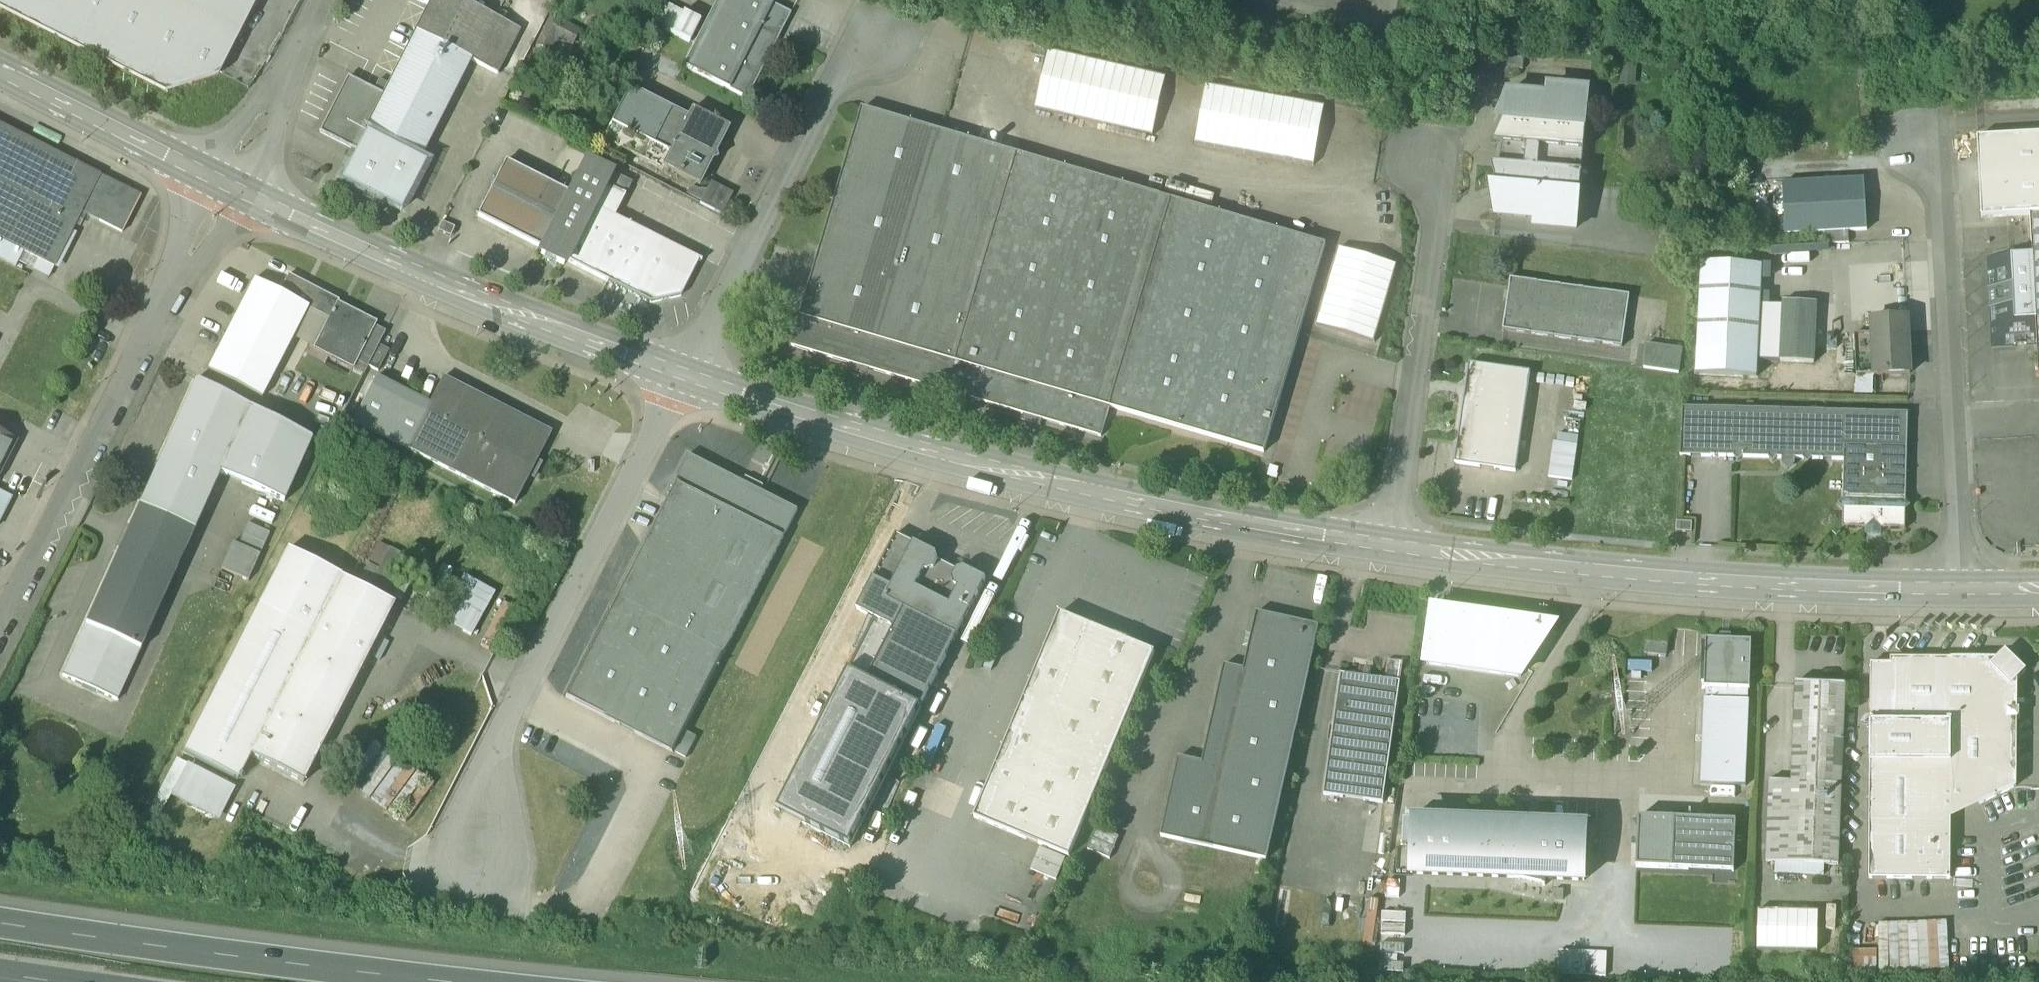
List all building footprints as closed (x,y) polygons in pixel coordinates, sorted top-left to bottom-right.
[(165,93),(217,76),(255,0),(0,0),(0,9),(165,93)] [(459,0),(433,0),(416,33),(471,61),(470,62),(497,75),(520,31),(459,0)] [(762,0),(717,0),(683,67),(729,91),(773,6),(762,0)] [(773,6),(729,91),(747,100),(791,15),(773,6)] [(577,34),(552,21),(539,46),(548,51),(552,43),(562,40),(572,45),(577,34)] [(471,61),(416,33),(388,87),(379,82),(374,92),(348,79),(319,134),(357,153),(365,135),(419,162),(419,161),(470,62),(471,61)] [(626,55),(616,50),(610,61),(620,66),(626,55)] [(1053,50),(1039,107),(1152,134),(1165,78),(1053,50)] [(1524,58),(1479,54),(1477,77),(1501,79),(1501,68),(1523,70),(1524,58)] [(670,109),(630,88),(602,142),(643,162),(670,109)] [(1589,92),(1548,88),(1547,98),(1506,94),(1507,121),(1493,143),(1503,144),(1583,152),(1584,152),(1589,102),(1588,102),(1589,92)] [(1212,92),(1201,150),(1318,173),(1329,115),(1212,92)] [(670,109),(643,162),(663,172),(665,169),(662,168),(688,118),(670,109)] [(1018,155),(863,109),(792,347),(947,393),(956,363),(1018,155)] [(729,130),(691,111),(688,118),(662,168),(665,169),(700,187),(712,163),(717,161),(716,156),(729,130)] [(0,126),(0,241),(54,269),(82,213),(100,178),(100,177),(0,126)] [(419,162),(365,135),(357,153),(341,183),(401,213),(426,165),(419,161),(419,162)] [(1980,218),(2031,216),(2038,216),(2038,135),(1977,138),(1980,218)] [(1583,152),(1503,144),(1497,215),(1576,222),(1583,152)] [(589,162),(566,151),(560,164),(549,185),(570,196),(542,250),(543,251),(541,255),(564,267),(566,263),(565,262),(604,186),(605,186),(611,174),(589,162)] [(1172,201),(1018,155),(956,363),(1110,409),(1172,201)] [(549,185),(505,163),(478,218),(542,250),(570,196),(549,185)] [(632,184),(611,174),(605,186),(625,196),(632,184)] [(100,177),(100,178),(82,213),(122,234),(140,198),(100,177)] [(1865,180),(1783,185),(1786,236),(1825,234),(1849,232),(1867,231),(1865,180)] [(733,195),(710,183),(706,192),(701,203),(700,205),(722,216),(733,195)] [(702,262),(614,218),(625,196),(605,186),(604,186),(565,262),(566,263),(607,284),(608,283),(650,304),(681,298),(698,262),(701,263),(702,262)] [(700,193),(694,190),(690,197),(701,203),(706,192),(700,193)] [(1326,246),(1172,201),(1110,409),(1265,455),(1326,246)] [(2031,216),(2033,256),(2037,345),(2038,376),(2038,216),(2031,216)] [(455,229),(442,224),(438,233),(451,238),(455,229)] [(1849,232),(1825,234),(1826,246),(1850,244),(1849,232)] [(1317,327),(1372,343),(1394,266),(1339,250),(1317,327)] [(2033,256),(1988,259),(1993,347),(2037,345),(2033,256)] [(1699,348),(1760,351),(1764,268),(1703,266),(1699,348)] [(338,303),(288,277),(279,294),(309,309),(308,311),(328,321),(329,321),(337,304),(338,303)] [(1630,297),(1511,280),(1504,331),(1622,348),(1624,341),(1634,342),(1636,323),(1626,322),(1630,297)] [(279,294),(254,282),(208,372),(262,400),(308,311),(309,309),(279,294)] [(1817,304),(1763,302),(1760,351),(1760,362),(1780,362),(1814,364),(1817,304)] [(376,324),(337,304),(329,321),(328,321),(316,344),(330,351),(327,357),(353,371),(357,363),(375,328),(376,324)] [(1908,319),(1872,321),(1872,335),(1875,377),(1911,375),(1908,319)] [(375,328),(357,363),(367,368),(368,367),(379,346),(385,333),(375,328)] [(1872,335),(1854,336),(1857,377),(1875,377),(1872,335)] [(379,346),(368,367),(378,373),(389,351),(379,346)] [(1682,351),(1647,346),(1644,369),(1679,375),(1682,351)] [(1110,409),(956,363),(947,393),(1102,439),(1110,409)] [(1531,374),(1470,365),(1455,465),(1516,474),(1531,374)] [(429,405),(376,378),(353,423),(406,450),(429,405)] [(551,434),(443,379),(429,405),(406,450),(515,506),(551,434)] [(196,382),(140,507),(194,531),(220,475),(284,503),(312,441),(196,382)] [(1909,415),(1683,409),(1681,457),(1685,457),(1711,458),(1735,459),(1739,463),(1743,459),(1769,460),(1773,464),(1777,460),(1804,460),(1808,464),(1812,461),(1844,461),(1845,447),(1908,449),(1909,415)] [(0,436),(0,469),(13,443),(0,436)] [(1577,447),(1556,444),(1549,480),(1572,484),(1577,447)] [(1908,449),(1845,447),(1844,461),(1843,502),(1838,506),(1843,511),(1842,530),(1866,531),(1866,536),(1882,536),(1882,531),(1905,532),(1906,513),(1911,508),(1906,503),(1908,449)] [(798,512),(689,456),(675,484),(784,539),(798,512)] [(784,539),(675,484),(565,699),(673,754),(784,539)] [(0,493),(0,526),(13,500),(0,493)] [(140,507),(85,627),(140,652),(194,531),(140,507)] [(1692,525),(1677,524),(1676,535),(1692,536),(1692,525)] [(269,535),(248,525),(243,536),(265,546),(269,535)] [(265,546),(243,536),(238,547),(260,557),(265,546)] [(914,544),(897,536),(874,580),(892,589),(914,544)] [(238,547),(232,544),(227,557),(254,569),(260,557),(238,547)] [(892,589),(875,621),(894,630),(868,682),(921,709),(987,581),(965,570),(957,572),(939,563),(937,556),(914,544),(892,589)] [(401,555),(389,549),(378,570),(390,576),(401,555)] [(341,577),(288,550),(258,607),(312,635),(341,578),(341,577)] [(254,569),(227,557),(221,570),(248,582),(254,569)] [(378,570),(367,565),(357,586),(390,603),(401,581),(390,576),(378,570)] [(312,635),(249,757),(250,757),(303,784),(394,606),(341,578),(312,635)] [(874,580),(858,612),(875,621),(892,589),(874,580)] [(312,635),(258,607),(183,754),(237,782),(250,757),(249,757),(312,635)] [(1156,655),(1060,615),(975,820),(1070,860),(1156,655)] [(1225,668),(1203,765),(1179,760),(1161,839),(1267,863),(1320,629),(1257,615),(1244,672),(1225,668)] [(1546,631),(1435,615),(1427,665),(1521,678),(1549,638),(1550,635),(1549,633),(1548,631),(1546,631)] [(140,652),(85,627),(74,652),(128,677),(140,652)] [(1751,644),(1707,642),(1707,643),(1703,642),(1702,683),(1705,683),(1705,690),(1707,690),(1748,691),(1750,691),(1751,644)] [(1668,646),(1646,643),(1645,654),(1667,657),(1668,646)] [(128,677),(74,652),(62,678),(117,702),(128,677)] [(1991,667),(1871,666),(1870,724),(1870,763),(1869,880),(1951,881),(1951,821),(1931,821),(1931,784),(1970,784),(1981,806),(2014,790),(2004,768),(2011,765),(2012,720),(2019,720),(2019,711),(2012,711),(2012,687),(2026,672),(2005,652),(1991,667)] [(851,845),(921,709),(868,682),(849,672),(779,808),(851,845)] [(1401,684),(1341,675),(1324,796),(1383,805),(1401,684)] [(1796,685),(1792,784),(1770,783),(1767,864),(1839,867),(1846,687),(1796,685)] [(1748,691),(1707,690),(1707,701),(1748,703),(1748,691)] [(1707,701),(1705,701),(1701,785),(1746,787),(1749,703),(1707,701)] [(689,735),(678,756),(689,762),(700,740),(689,735)] [(161,794),(221,823),(238,788),(177,759),(161,794)] [(1538,817),(1529,817),(1529,820),(1523,818),(1523,820),(1525,821),(1525,829),(1550,830),(1550,826),(1553,827),(1553,825),(1538,822),(1538,817)] [(1736,823),(1674,820),(1672,870),(1734,873),(1736,823)] [(1414,825),(1404,824),(1403,849),(1413,849),(1414,825)] [(1525,829),(1414,824),(1414,825),(1413,849),(1412,874),(1520,879),(1520,880),(1544,886),(1544,887),(1545,887),(1545,880),(1584,881),(1586,831),(1550,830),(1525,829)] [(1120,839),(1098,830),(1093,841),(1115,850),(1120,839)] [(1115,850),(1093,841),(1089,852),(1111,862),(1115,850)] [(1067,861),(1041,850),(1037,861),(1062,872),(1062,871),(1067,861)] [(1037,861),(1032,872),(1058,883),(1062,872),(1037,861)] [(1761,911),(1760,952),(1821,952),(1821,912),(1761,911)] [(1946,920),(1877,923),(1878,949),(1847,951),(1848,972),(1948,968),(1946,920)] [(1559,975),(1595,976),(1596,951),(1559,950),(1559,975)]
